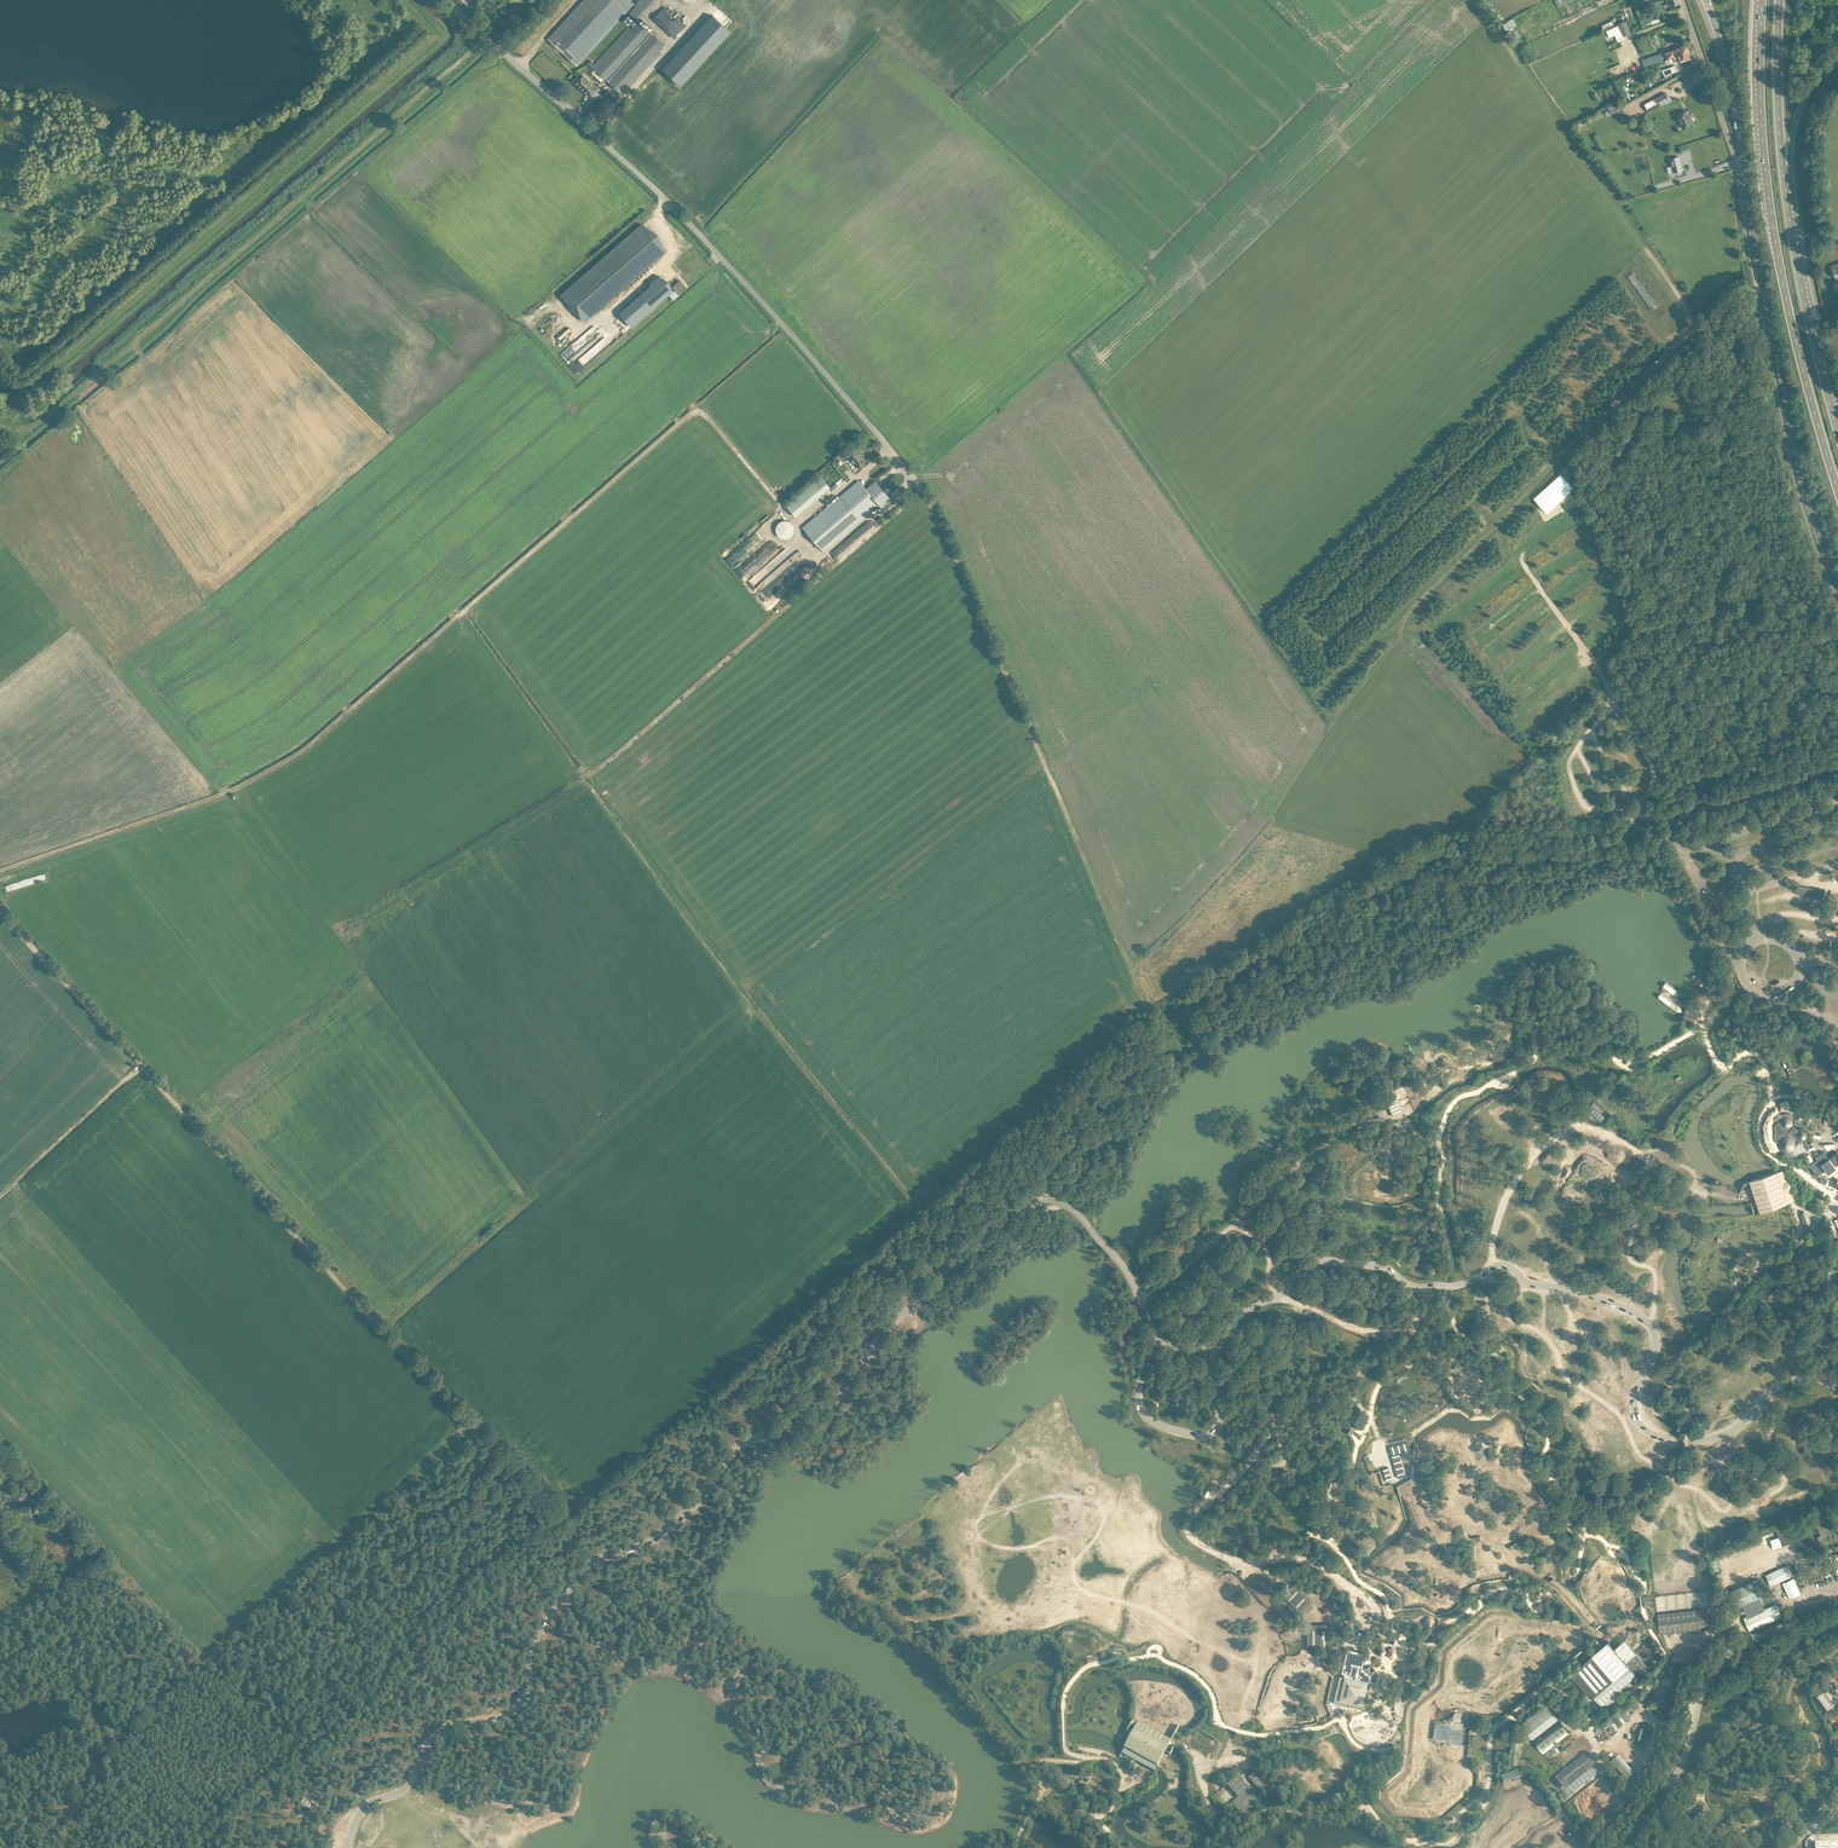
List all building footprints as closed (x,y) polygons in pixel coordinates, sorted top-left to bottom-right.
[(548,39),(577,66),(637,0),(583,0),(548,39)] [(629,13),(637,20),(655,0),(641,0),(629,13)] [(662,10),(654,19),(674,38),(683,29),(674,21),(668,16),(670,14),(667,11),(668,9),(665,6),(662,10)] [(713,15),(663,69),(681,85),(731,31),(713,15)] [(1502,24),(1515,43),(1518,41),(1517,39),(1521,36),(1517,30),(1515,31),(1512,27),(1515,26),(1510,20),(1502,24)] [(1618,25),(1607,31),(1610,37),(1615,35),(1618,41),(1625,38),(1624,36),(1631,33),(1626,20),(1618,24),(1618,25)] [(591,60),(588,63),(595,69),(601,75),(604,78),(607,80),(622,94),(661,52),(659,50),(665,44),(639,21),(631,29),(628,26),(594,63),(591,60)] [(1677,49),(1666,52),(1668,58),(1669,58),(1688,52),(1687,50),(1688,49),(1687,47),(1686,47),(1686,46),(1680,48),(1677,49)] [(1688,52),(1669,58),(1669,59),(1670,62),(1673,61),(1680,59),(1681,61),(1684,60),(1690,58),(1690,57),(1690,56),(1690,54),(1689,54),(1688,52)] [(1661,53),(1642,59),(1645,66),(1663,60),(1661,53)] [(1671,67),(1663,70),(1664,75),(1673,72),(1671,67)] [(583,75),(580,79),(576,84),(589,96),(597,87),(594,83),(593,84),(583,75)] [(1666,92),(1644,104),(1648,112),(1670,100),(1666,92)] [(1614,104),(1608,108),(1612,114),(1618,111),(1614,104)] [(1686,111),(1681,114),(1678,115),(1684,127),(1694,122),(1691,117),(1690,118),(1686,111)] [(1683,169),(1679,156),(1670,159),(1673,172),(1683,169)] [(642,223),(561,294),(585,321),(666,250),(642,223)] [(651,285),(664,299),(673,291),(660,275),(650,284),(651,285)] [(678,294),(686,287),(680,280),(672,287),(675,290),(669,295),(674,300),(679,295),(678,294)] [(589,330),(571,345),(573,347),(575,345),(578,347),(582,344),(584,346),(595,336),(589,330)] [(846,456),(856,467),(865,459),(856,448),(846,456)] [(1574,489),(1560,474),(1533,498),(1547,513),(1574,489)] [(816,517),(803,527),(823,551),(836,540),(874,507),(879,503),(859,480),(854,484),(816,517)] [(794,531),(794,530),(794,529),(794,528),(794,527),(793,526),(793,525),(792,524),(791,523),(791,522),(790,522),(789,521),(788,521),(787,520),(786,520),(785,520),(784,520),(783,520),(782,520),(781,521),(780,522),(779,522),(778,523),(777,524),(777,525),(776,526),(776,527),(776,528),(776,529),(776,530),(776,531),(776,532),(776,533),(777,534),(778,535),(778,536),(779,536),(780,537),(781,538),(782,538),(783,538),(784,538),(785,539),(786,538),(787,538),(788,538),(789,538),(790,537),(791,536),(792,535),(793,534),(793,533),(794,532),(794,531)] [(747,560),(754,567),(767,554),(761,548),(747,560)] [(796,569),(793,571),(790,566),(776,577),(782,585),(799,573),(796,569)] [(755,586),(763,581),(758,573),(750,578),(755,586)] [(1798,885),(1796,893),(1809,896),(1809,894),(1821,896),(1822,889),(1798,885)] [(1686,1008),(1683,1019),(1694,1022),(1696,1015),(1694,1014),(1695,1012),(1696,1007),(1692,1006),(1693,1003),(1689,1002),(1688,1005),(1687,1004),(1686,1008)] [(1796,1077),(1791,1066),(1786,1068),(1791,1079),(1796,1077)] [(1398,1101),(1397,1097),(1387,1101),(1388,1105),(1388,1106),(1392,1114),(1393,1118),(1397,1117),(1404,1114),(1401,1107),(1398,1101)] [(1590,1112),(1601,1122),(1605,1116),(1591,1104),(1586,1109),(1590,1112)] [(1774,1122),(1773,1124),(1773,1139),(1775,1141),(1777,1141),(1777,1143),(1777,1145),(1778,1147),(1779,1148),(1780,1149),(1781,1150),(1784,1151),(1785,1151),(1786,1151),(1787,1151),(1788,1155),(1793,1154),(1791,1150),(1794,1149),(1795,1154),(1805,1150),(1801,1139),(1806,1137),(1807,1135),(1807,1134),(1806,1132),(1806,1131),(1805,1130),(1802,1128),(1800,1128),(1799,1128),(1798,1129),(1798,1128),(1797,1128),(1796,1128),(1795,1128),(1792,1125),(1792,1123),(1793,1120),(1792,1120),(1793,1117),(1792,1115),(1789,1113),(1786,1112),(1784,1114),(1783,1115),(1782,1115),(1782,1114),(1777,1114),(1774,1117),(1774,1122)] [(1286,1146),(1279,1143),(1277,1147),(1275,1150),(1274,1153),(1280,1156),(1286,1146)] [(1809,1165),(1817,1175),(1825,1169),(1827,1172),(1828,1173),(1836,1167),(1835,1166),(1837,1163),(1837,1151),(1829,1158),(1823,1150),(1815,1156),(1817,1159),(1809,1165)] [(1749,1181),(1760,1212),(1778,1206),(1787,1203),(1790,1202),(1792,1201),(1795,1200),(1791,1189),(1793,1186),(1791,1182),(1788,1180),(1784,1169),(1783,1170),(1779,1171),(1777,1172),(1770,1174),(1749,1181)] [(1202,1246),(1198,1242),(1192,1249),(1196,1253),(1202,1246)] [(1770,1295),(1769,1300),(1779,1301),(1785,1297),(1786,1288),(1781,1287),(1777,1287),(1773,1290),(1770,1295)] [(1396,1379),(1398,1381),(1408,1375),(1405,1369),(1404,1370),(1401,1371),(1394,1376),(1395,1377),(1396,1378),(1396,1379)] [(1304,1379),(1315,1383),(1317,1376),(1306,1373),(1304,1379)] [(1281,1409),(1276,1405),(1270,1412),(1266,1417),(1271,1422),(1281,1409)] [(1317,1429),(1310,1428),(1309,1436),(1315,1438),(1317,1429)] [(1408,1442),(1390,1447),(1399,1477),(1406,1475),(1403,1465),(1402,1461),(1400,1452),(1409,1449),(1408,1442)] [(1388,1467),(1384,1468),(1385,1473),(1386,1475),(1387,1481),(1392,1479),(1388,1467)] [(25,1483),(15,1493),(25,1504),(32,1498),(28,1494),(32,1490),(25,1483)] [(1497,1492),(1505,1494),(1507,1486),(1499,1484),(1497,1492)] [(1819,1527),(1821,1535),(1817,1536),(1819,1543),(1832,1538),(1827,1524),(1826,1524),(1824,1517),(1821,1518),(1821,1517),(1814,1519),(1817,1528),(1819,1527)] [(1777,1537),(1770,1539),(1771,1542),(1773,1548),(1796,1540),(1798,1544),(1800,1550),(1806,1548),(1804,1542),(1800,1529),(1796,1530),(1795,1526),(1793,1527),(1791,1521),(1776,1526),(1777,1530),(1780,1538),(1778,1538),(1777,1537)] [(1531,1529),(1514,1532),(1515,1540),(1533,1537),(1531,1529)] [(1463,1554),(1467,1547),(1456,1542),(1452,1549),(1463,1554)] [(1599,1549),(1597,1553),(1611,1561),(1613,1557),(1599,1549)] [(1716,1559),(1710,1560),(1712,1571),(1719,1569),(1716,1559)] [(1787,1565),(1766,1575),(1771,1585),(1783,1580),(1785,1579),(1792,1575),(1787,1565)] [(1764,1594),(1757,1577),(1726,1590),(1734,1609),(1742,1606),(1746,1615),(1743,1616),(1749,1631),(1782,1617),(1776,1603),(1764,1608),(1759,1596),(1764,1594)] [(1785,1579),(1783,1580),(1784,1582),(1783,1582),(1790,1597),(1801,1592),(1794,1577),(1786,1581),(1785,1579)] [(1293,1583),(1282,1594),(1299,1610),(1300,1612),(1303,1609),(1307,1613),(1313,1606),(1309,1603),(1311,1601),(1293,1583)] [(1821,1605),(1783,1610),(1784,1616),(1822,1611),(1821,1605)] [(1363,1634),(1371,1611),(1360,1607),(1352,1630),(1363,1634)] [(1668,1612),(1657,1614),(1658,1622),(1659,1634),(1709,1628),(1707,1608),(1698,1609),(1689,1610),(1679,1611),(1668,1612)] [(1585,1619),(1589,1623),(1595,1618),(1591,1614),(1585,1619)] [(1435,1624),(1435,1621),(1434,1619),(1432,1618),(1431,1618),(1429,1617),(1427,1618),(1426,1618),(1425,1620),(1424,1623),(1425,1626),(1427,1627),(1428,1628),(1429,1628),(1431,1628),(1432,1628),(1433,1626),(1434,1626),(1435,1624)] [(1307,1641),(1307,1643),(1307,1649),(1322,1649),(1322,1653),(1324,1653),(1325,1653),(1327,1652),(1332,1652),(1331,1640),(1327,1640),(1327,1629),(1331,1629),(1331,1624),(1327,1624),(1306,1624),(1307,1641)] [(1568,1675),(1567,1675),(1570,1679),(1571,1680),(1572,1682),(1580,1690),(1581,1692),(1583,1694),(1585,1696),(1591,1691),(1603,1706),(1604,1707),(1606,1705),(1619,1694),(1624,1690),(1623,1689),(1621,1687),(1629,1681),(1637,1674),(1647,1665),(1636,1652),(1625,1638),(1616,1646),(1610,1639),(1601,1646),(1592,1654),(1590,1656),(1583,1661),(1568,1675)] [(1382,1645),(1378,1645),(1375,1648),(1376,1652),(1379,1655),(1383,1655),(1386,1652),(1385,1647),(1382,1645)] [(1389,1657),(1393,1658),(1397,1656),(1398,1651),(1396,1648),(1391,1647),(1389,1648),(1387,1650),(1386,1653),(1389,1657)] [(1344,1677),(1339,1699),(1362,1705),(1366,1684),(1367,1682),(1369,1683),(1370,1682),(1371,1676),(1362,1669),(1362,1668),(1366,1652),(1361,1651),(1359,1651),(1347,1648),(1341,1672),(1344,1673),(1343,1676),(1344,1677)] [(1388,1669),(1402,1668),(1401,1659),(1387,1661),(1388,1669)] [(1409,1667),(1411,1668),(1414,1668),(1416,1667),(1417,1665),(1417,1663),(1416,1661),(1414,1660),(1413,1660),(1411,1660),(1409,1661),(1408,1663),(1408,1665),(1409,1667)] [(1362,1669),(1371,1676),(1374,1671),(1373,1672),(1371,1672),(1370,1671),(1370,1669),(1371,1668),(1371,1667),(1370,1666),(1370,1667),(1368,1667),(1367,1667),(1366,1666),(1365,1665),(1366,1663),(1365,1663),(1362,1668),(1362,1669)] [(1370,1691),(1370,1688),(1369,1688),(1368,1687),(1367,1686),(1367,1685),(1366,1684),(1362,1705),(1339,1699),(1344,1677),(1343,1676),(1340,1675),(1339,1675),(1336,1688),(1333,1702),(1365,1710),(1370,1691)] [(1830,1690),(1818,1699),(1827,1712),(1837,1704),(1837,1701),(1830,1690)] [(1656,1710),(1657,1704),(1652,1703),(1648,1702),(1648,1703),(1646,1709),(1656,1710)] [(1528,1733),(1532,1738),(1558,1718),(1546,1703),(1545,1704),(1544,1704),(1526,1719),(1525,1720),(1524,1720),(1520,1723),(1525,1729),(1528,1733)] [(1560,1721),(1535,1741),(1538,1745),(1544,1753),(1569,1733),(1560,1721)] [(1463,1732),(1464,1722),(1456,1722),(1451,1726),(1436,1724),(1434,1738),(1450,1739),(1454,1744),(1462,1744),(1463,1735),(1463,1732)] [(1124,1749),(1156,1766),(1157,1765),(1165,1751),(1170,1740),(1138,1723),(1132,1733),(1124,1749)] [(1764,1723),(1737,1737),(1740,1742),(1766,1729),(1764,1723)] [(1157,1772),(1157,1765),(1156,1766),(1124,1749),(1122,1753),(1126,1755),(1137,1761),(1140,1763),(1151,1768),(1154,1770),(1157,1772)] [(1560,1774),(1555,1778),(1563,1788),(1565,1790),(1570,1796),(1589,1781),(1600,1772),(1595,1766),(1596,1766),(1586,1753),(1560,1774)] [(1612,1762),(1627,1780),(1635,1774),(1619,1756),(1612,1762)] [(1502,1777),(1504,1783),(1504,1784),(1523,1778),(1523,1777),(1520,1770),(1516,1772),(1511,1773),(1509,1774),(1502,1777)] [(1248,1777),(1261,1793),(1264,1790),(1257,1782),(1258,1780),(1253,1773),(1248,1777)] [(1233,1805),(1241,1814),(1243,1813),(1247,1815),(1249,1814),(1250,1813),(1250,1812),(1254,1808),(1255,1808),(1256,1804),(1255,1803),(1259,1799),(1237,1775),(1227,1785),(1238,1797),(1230,1805),(1231,1806),(1233,1805)] [(1835,1798),(1837,1794),(1837,1787),(1833,1781),(1826,1788),(1835,1798)] [(1809,1801),(1817,1811),(1825,1805),(1817,1795),(1809,1801)] [(298,1803),(310,1814),(316,1807),(304,1797),(298,1803)] [(1078,1804),(1070,1816),(1076,1820),(1082,1810),(1083,1808),(1078,1804)] [(1703,1805),(1691,1814),(1698,1823),(1710,1814),(1703,1805)] [(1792,1812),(1798,1823),(1807,1818),(1801,1807),(1792,1812)] [(1774,1823),(1779,1834),(1788,1830),(1783,1818),(1774,1823)] [(1717,1820),(1711,1831),(1719,1836),(1726,1825),(1717,1820)] [(1755,1829),(1758,1842),(1768,1840),(1765,1827),(1755,1829)] [(1735,1828),(1733,1841),(1743,1843),(1745,1830),(1735,1828)]
